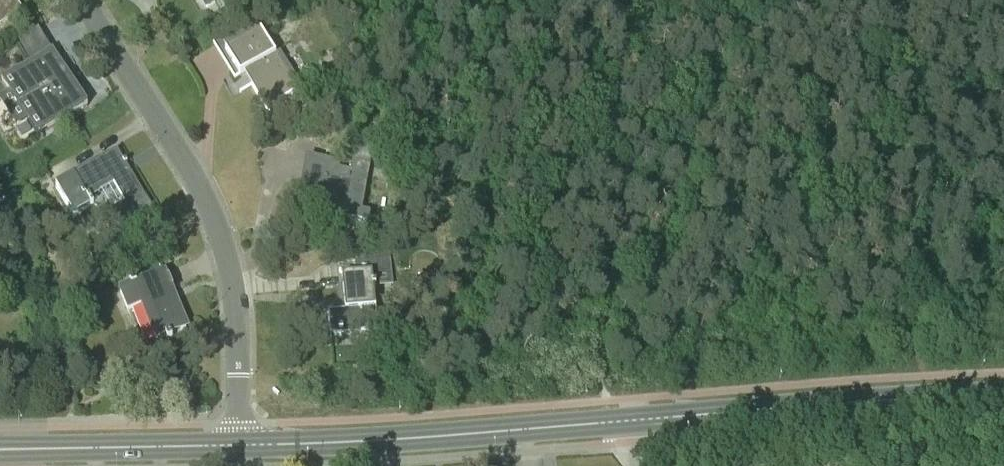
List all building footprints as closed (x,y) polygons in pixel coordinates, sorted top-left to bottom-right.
[(16,0),(0,0),(0,21),(21,7),(16,0)] [(208,9),(222,0),(203,0),(208,9)] [(302,91),(265,30),(226,53),(240,77),(247,74),(268,109),(302,91)] [(36,138),(88,105),(52,49),(1,81),(36,138)] [(127,167),(117,150),(56,187),(75,220),(92,210),(85,198),(89,196),(91,200),(113,187),(123,205),(111,213),(122,231),(155,211),(150,203),(129,170),(131,169),(129,166),(127,167)] [(361,212),(370,164),(352,161),(350,172),(339,170),(311,165),(305,195),(345,202),(341,221),(368,225),(371,213),(361,212)] [(330,336),(377,331),(373,288),(393,286),(390,248),(354,251),(356,273),(341,274),(345,311),(328,312),(330,336)] [(173,293),(163,273),(136,285),(134,280),(129,282),(130,286),(117,291),(127,315),(143,308),(157,340),(165,337),(167,342),(172,340),(170,335),(185,328),(170,294),(173,293)] [(9,382),(8,364),(0,364),(0,383),(9,382)]
